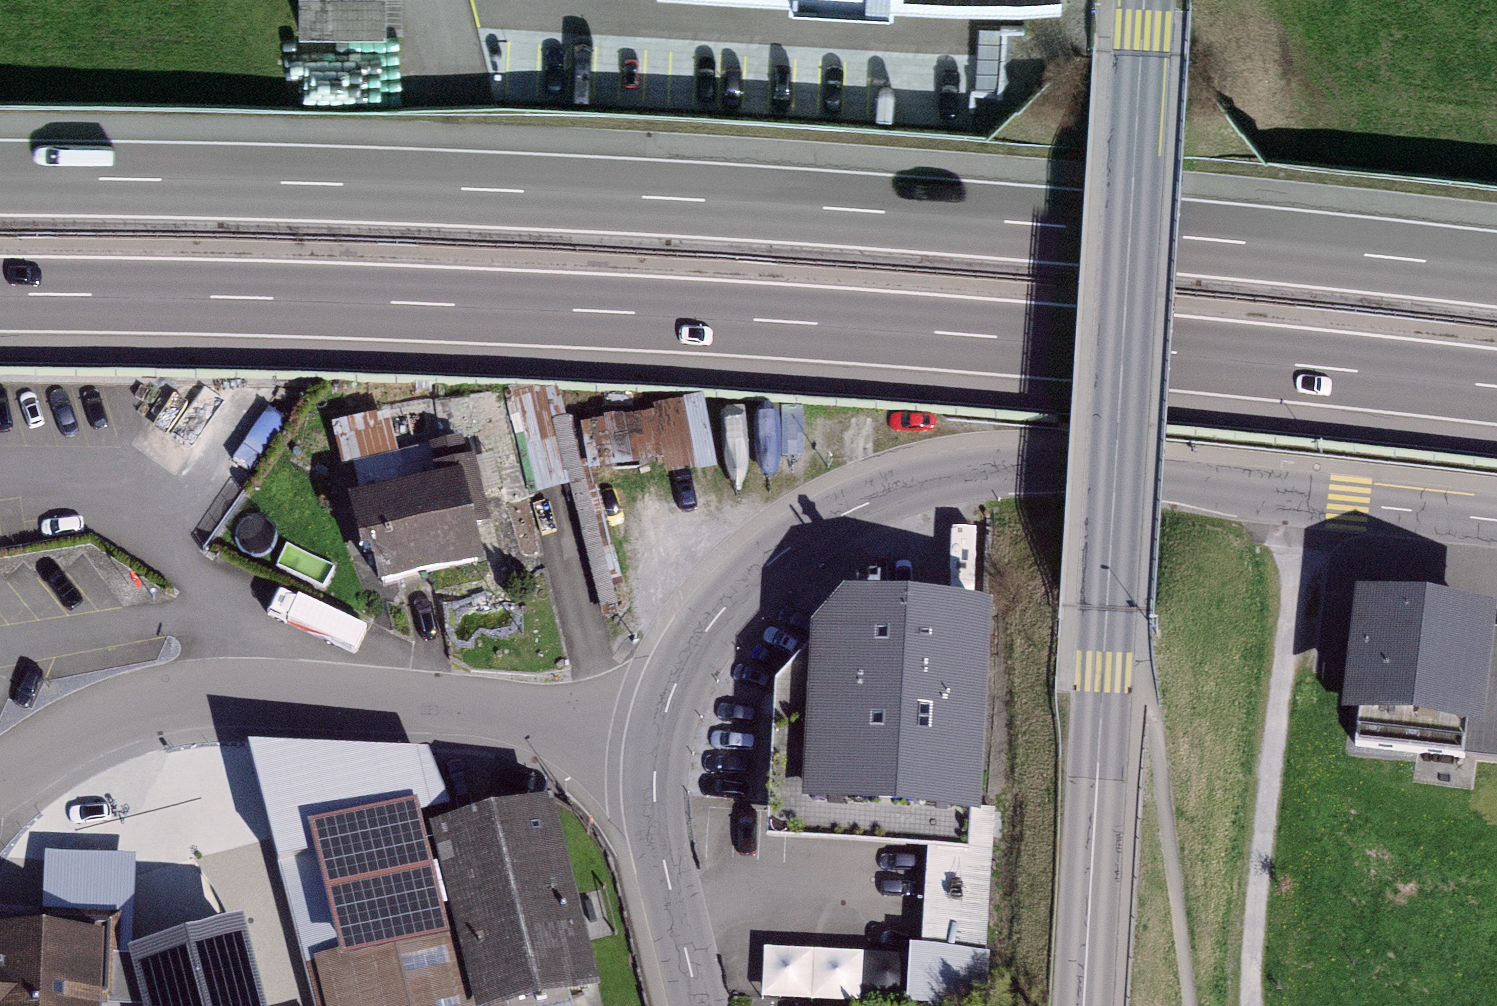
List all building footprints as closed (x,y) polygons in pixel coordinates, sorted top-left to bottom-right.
[(389,0),(302,0),(302,29),(389,30),(389,0)] [(625,414),(648,462),(698,439),(676,391),(625,414)] [(479,505),(469,465),(438,473),(442,487),(354,508),(365,552),(374,550),(382,583),(477,561),(464,509),(479,505)] [(768,708),(763,851),(981,859),(990,620),(861,615),(768,708)] [(1363,752),(1496,769),(1496,639),(1379,624),(1363,752)] [(494,1000),(483,1003),(444,846),(454,844),(443,800),(391,813),(393,824),(321,842),(350,957),(327,963),(338,1005),(496,1005),(494,1000)] [(454,844),(444,846),(483,1003),(494,1000),(584,979),(544,821),(454,844)] [(126,942),(144,1005),(267,1005),(240,910),(126,942)] [(110,924),(48,922),(48,945),(0,942),(0,1005),(88,1005),(88,1001),(86,998),(84,997),(82,996),(77,996),(77,979),(108,980),(110,924)] [(768,942),(766,990),(863,994),(866,947),(768,942)]
